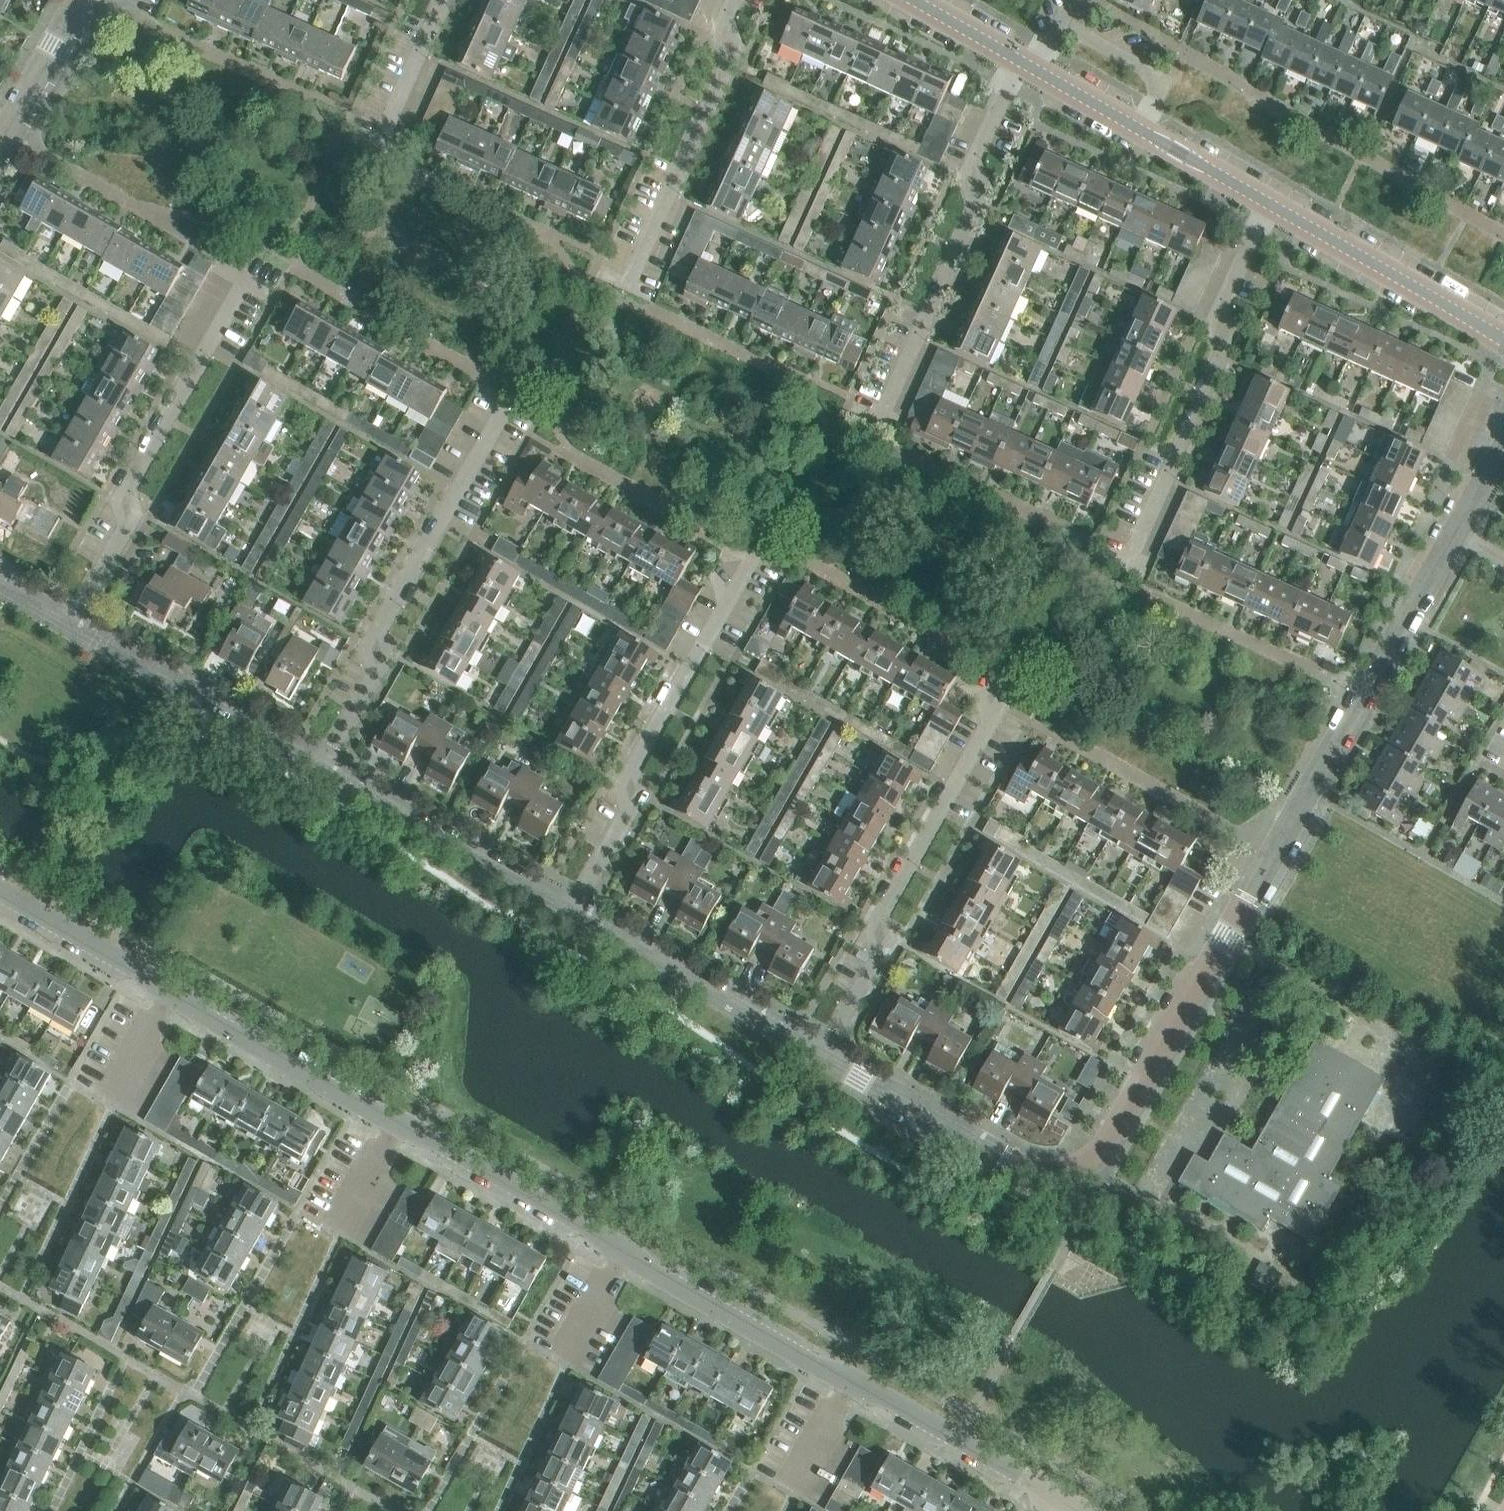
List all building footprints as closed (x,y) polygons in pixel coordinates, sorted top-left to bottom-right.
[(187,8),(196,12),(194,16),(207,22),(209,18),(216,0),(190,0),(187,8)] [(209,18),(217,22),(215,26),(229,32),(231,28),(243,0),(216,0),(209,18)] [(252,40),(267,6),(269,0),(243,0),(231,28),(239,32),(237,36),(251,42),(252,40)] [(346,6),(370,17),(375,7),(359,0),(349,0),(346,6)] [(484,6),(479,18),(512,33),(523,10),(500,0),(482,0),(480,4),(484,6)] [(523,10),(528,0),(500,0),(523,10)] [(581,10),(586,0),(574,0),(571,5),(581,10)] [(596,17),(604,0),(592,0),(586,12),(596,17)] [(672,3),(665,0),(647,0),(646,3),(668,13),(672,3)] [(694,13),(699,2),(694,0),(673,0),(672,3),(694,13)] [(1146,11),(1151,0),(1121,0),(1146,11)] [(1221,32),(1235,1),(1232,0),(1207,0),(1197,22),(1221,32)] [(1291,1),(1289,0),(1280,0),(1275,10),(1285,14),(1291,1)] [(1503,14),(1503,0),(1473,0),(1503,14)] [(1257,11),(1235,1),(1221,32),(1243,42),(1257,11)] [(694,13),(672,3),(668,13),(690,23),(694,13)] [(581,10),(571,5),(561,28),(571,33),(581,10)] [(267,6),(252,40),(275,50),(288,18),(268,9),(269,8),(267,6)] [(635,35),(668,50),(672,52),(677,41),(673,39),(679,25),(645,11),(635,35)] [(804,55),(820,22),(822,17),(811,12),(809,17),(797,11),(781,44),(804,55)] [(1243,42),(1265,53),(1280,22),(1257,11),(1243,42)] [(596,17),(586,12),(576,35),(586,40),(596,17)] [(1305,29),(1311,16),(1301,12),(1295,25),(1305,29)] [(518,49),(508,44),(512,33),(479,18),(474,16),(470,27),(474,29),(468,41),(502,56),(502,57),(512,62),(518,49)] [(310,28),(288,18),(275,50),(283,53),(281,58),(295,64),(297,60),(298,57),(310,28)] [(1427,25),(1417,21),(1412,31),(1422,36),(1427,25)] [(804,55),(826,65),(841,32),(843,27),(833,23),(831,27),(820,22),(804,55)] [(1263,58),(1286,68),(1300,37),(1279,27),(1281,22),(1280,22),(1265,53),(1263,58)] [(1286,68),(1308,78),(1322,47),(1324,48),(1333,27),(1324,22),(1314,43),(1300,37),(1286,68)] [(1382,35),(1386,26),(1376,22),(1374,27),(1376,32),(1382,35)] [(297,60),(319,70),(332,39),(310,28),(298,57),(297,60)] [(571,33),(561,28),(551,52),(560,56),(571,33)] [(847,75),(863,42),(865,37),(854,33),(852,37),(841,32),(826,65),(847,75)] [(1324,48),(1322,47),(1308,78),(1331,88),(1345,57),(1346,58),(1356,37),(1346,32),(1336,53),(1324,48)] [(586,40),(576,35),(565,58),(575,63),(586,40)] [(662,62),(668,50),(635,35),(624,58),(657,73),(662,75),(667,64),(662,62)] [(319,70),(342,80),(355,49),(332,39),(319,70)] [(464,52),(458,65),(491,81),(498,66),(506,64),(507,61),(511,62),(512,62),(502,57),(502,56),(468,41),(464,39),(459,50),(464,52)] [(863,42),(847,75),(869,85),(884,52),(887,47),(876,43),(874,47),(863,42)] [(1378,47),(1368,43),(1359,64),(1346,58),(1345,57),(1331,88),(1353,99),(1367,67),(1368,68),(1378,47)] [(550,79),(560,56),(551,52),(540,75),(550,79)] [(884,52),(869,85),(891,95),(908,58),(898,53),(896,57),(884,52)] [(1367,67),(1353,99),(1376,109),(1400,57),(1391,53),(1381,74),(1368,68),(1367,67)] [(1493,54),(1483,75),(1493,80),(1503,58),(1493,54)] [(555,81),(565,86),(575,63),(565,58),(555,81)] [(652,85),(657,73),(624,58),(614,81),(647,96),(651,98),(656,87),(652,85)] [(930,68),(908,58),(891,95),(913,105),(928,72),(930,68)] [(1474,63),(1471,70),(1480,74),(1483,67),(1474,63)] [(469,80),(446,70),(441,81),(464,91),(465,89),(469,80)] [(940,103),(945,93),(951,78),(941,73),(939,77),(928,72),(913,105),(935,115),(935,114),(940,103)] [(529,98),(539,103),(550,79),(540,75),(529,98)] [(603,104),(636,119),(641,121),(646,110),(641,108),(647,96),(614,81),(608,79),(603,89),(609,91),(603,104)] [(469,80),(465,89),(485,99),(490,89),(469,80)] [(1435,97),(1441,84),(1432,80),(1426,93),(1435,97)] [(565,86),(555,81),(544,105),(554,110),(565,86)] [(485,99),(507,108),(511,99),(490,89),(485,99)] [(753,102),(748,114),(782,129),(792,107),(754,89),(749,100),(753,102)] [(1445,110),(1431,103),(1416,135),(1439,145),(1453,114),(1454,114),(1463,94),(1454,90),(1445,110)] [(945,93),(940,103),(962,113),(967,103),(945,93)] [(1393,125),(1416,135),(1431,103),(1408,93),(1393,125)] [(511,99),(507,108),(529,119),(533,109),(511,99)] [(1480,117),(1486,104),(1476,100),(1470,113),(1480,117)] [(451,119),(455,111),(432,101),(427,111),(449,121),(450,119),(451,119)] [(641,121),(636,119),(603,104),(595,101),(584,123),(630,144),(641,121)] [(958,123),(962,113),(940,103),(935,114),(958,123)] [(529,119),(551,129),(555,119),(533,109),(529,119)] [(422,122),(445,132),(449,121),(427,111),(422,122)] [(744,112),(738,123),(743,125),(738,137),(771,152),(782,129),(748,114),(744,112)] [(935,114),(935,115),(930,124),(953,134),(958,123),(935,114)] [(1475,124),(1454,114),(1453,114),(1439,145),(1460,155),(1458,161),(1458,162),(1475,124)] [(1503,125),(1503,119),(1497,116),(1491,128),(1500,133),(1503,125)] [(449,121),(445,132),(440,142),(437,149),(459,159),(472,129),(451,119),(450,119),(449,121)] [(573,139),(577,129),(555,119),(551,129),(573,139)] [(440,142),(445,132),(422,122),(418,132),(440,142)] [(948,145),(953,134),(930,124),(925,134),(948,145)] [(1476,124),(1475,124),(1458,162),(1481,172),(1495,140),(1473,130),(1476,124)] [(820,148),(830,152),(841,129),(831,125),(820,148)] [(872,135),(894,145),(898,135),(877,125),(872,135)] [(459,159),(481,169),(494,139),(472,129),(459,159)] [(573,139),(595,149),(599,139),(577,129),(573,139)] [(835,155),(845,159),(856,136),(846,132),(835,155)] [(943,155),(948,145),(925,134),(920,145),(943,155)] [(771,152),(738,137),(733,135),(723,158),(761,175),(771,152)] [(894,145),(916,155),(920,145),(898,135),(894,145)] [(503,180),(515,151),(516,149),(494,139),(481,169),(503,180)] [(623,149),(599,139),(595,149),(619,159),(623,149)] [(1503,182),(1503,180),(1503,144),(1495,140),(1481,172),(1503,182)] [(939,165),(943,155),(920,145),(916,155),(939,165)] [(810,171),(819,175),(830,152),(820,148),(810,171)] [(883,178),(916,193),(921,195),(926,183),(921,181),(927,168),(884,149),(879,159),(889,164),(883,178)] [(502,182),(524,192),(537,161),(515,151),(503,180),(502,182)] [(1017,181),(1028,187),(1052,197),(1067,165),(1043,154),(1038,165),(1027,160),(1017,181)] [(825,178),(834,182),(845,159),(835,155),(825,178)] [(722,171),(717,183),(751,198),(761,175),(723,158),(718,169),(722,171)] [(559,172),(537,161),(524,192),(546,202),(559,172)] [(1067,165),(1052,197),(1075,208),(1090,175),(1067,165)] [(799,194),(809,198),(819,175),(810,171),(799,194)] [(568,211),(568,212),(581,182),(559,172),(546,202),(555,206),(553,210),(566,216),(568,211)] [(19,189),(29,195),(20,210),(32,217),(26,228),(36,234),(42,222),(61,188),(60,188),(58,193),(37,181),(27,175),(19,189)] [(1090,175),(1075,208),(1098,218),(1113,186),(1090,175)] [(814,201),(824,205),(834,182),(825,178),(814,201)] [(916,193),(883,178),(873,201),(906,216),(910,218),(915,207),(911,204),(916,193)] [(707,192),(711,194),(705,207),(739,223),(751,198),(717,183),(712,181),(707,192)] [(603,192),(581,182),(568,212),(590,222),(592,218),(603,223),(613,200),(602,195),(603,192)] [(1121,229),(1136,196),(1113,186),(1098,218),(1121,229)] [(63,234),(80,205),(70,199),(72,195),(61,188),(42,222),(63,234)] [(789,217),(799,221),(809,198),(799,194),(789,217)] [(1144,239),(1158,206),(1136,196),(1121,229),(1144,239)] [(804,223),(814,228),(824,205),(814,201),(804,223)] [(862,224),(895,239),(900,241),(905,230),(900,228),(906,216),(873,201),(862,224)] [(63,234),(85,247),(101,217),(80,205),(63,234)] [(1166,250),(1181,217),(1158,206),(1144,239),(1166,250)] [(717,223),(695,212),(690,223),(713,233),(713,232),(717,223)] [(102,261),(104,262),(124,227),(124,226),(103,214),(101,217),(85,247),(104,258),(102,261)] [(1038,226),(1013,215),(1007,228),(1033,239),(1036,230),(1038,226)] [(789,217),(778,240),(788,245),(799,221),(789,217)] [(1189,260),(1190,259),(1195,248),(1200,236),(1204,227),(1181,217),(1166,250),(1189,260)] [(690,223),(688,226),(685,233),(708,244),(713,233),(690,223)] [(713,232),(735,242),(739,233),(717,223),(713,232)] [(793,247),(803,252),(814,228),(804,223),(793,247)] [(852,246),(885,262),(890,264),(895,253),(890,251),(895,239),(862,224),(852,246)] [(104,262),(125,273),(142,244),(134,239),(137,235),(124,227),(104,262)] [(1054,238),(1036,230),(1033,239),(1050,247),(1054,238)] [(1002,245),(996,257),(1030,272),(1040,250),(1002,232),(997,243),(1002,245)] [(708,244),(685,233),(680,244),(703,254),(704,252),(708,244)] [(735,242),(757,251),(761,243),(739,233),(735,242)] [(1195,248),(1217,258),(1222,246),(1200,236),(1195,248)] [(757,251),(779,261),(783,252),(761,243),(757,251)] [(163,256),(142,244),(125,273),(146,285),(163,256)] [(699,263),(703,254),(680,244),(676,254),(698,264),(699,262),(699,263)] [(1063,253),(1079,260),(1083,252),(1067,244),(1063,253)] [(842,269),(880,287),(884,276),(890,264),(885,262),(852,246),(842,269)] [(1217,258),(1195,248),(1190,259),(1212,269),(1217,258)] [(46,265),(25,252),(20,262),(41,275),(46,265)] [(699,262),(698,264),(693,274),(688,286),(685,292),(695,296),(694,298),(697,302),(702,304),(707,305),(708,302),(707,302),(721,272),(708,266),(713,256),(704,252),(703,254),(699,263),(699,262)] [(779,261),(801,271),(805,262),(783,252),(779,261)] [(1083,252),(1079,260),(1096,268),(1099,259),(1083,252)] [(698,264),(676,254),(671,264),(693,274),(698,264)] [(991,268),(986,280),(1019,295),(1030,272),(996,257),(992,255),(987,266),(991,268)] [(163,256),(146,285),(165,296),(167,297),(168,296),(174,286),(179,276),(184,268),(163,256)] [(13,297),(25,276),(0,262),(0,290),(13,297)] [(805,262),(801,271),(822,281),(827,272),(805,262)] [(693,274),(671,264),(666,276),(688,286),(693,274)] [(1109,274),(1125,281),(1128,272),(1113,265),(1109,274)] [(185,266),(184,268),(179,276),(200,288),(206,278),(185,266)] [(1069,291),(1079,295),(1090,271),(1080,267),(1069,291)] [(708,302),(729,312),(743,282),(721,272),(707,302),(708,302)] [(822,281),(844,291),(849,281),(827,272),(822,281)] [(1128,272),(1125,281),(1141,288),(1145,280),(1128,272)] [(1096,294),(1103,278),(1095,274),(1087,290),(1096,294)] [(179,276),(174,286),(195,298),(200,288),(179,276)] [(977,289),(981,291),(975,303),(1009,318),(1019,295),(986,280),(981,278),(977,289)] [(1197,301),(1202,290),(1180,280),(1175,291),(1197,301)] [(849,281),(844,291),(868,302),(872,292),(849,281)] [(749,325),(765,291),(764,291),(743,282),(729,312),(749,322),(749,325)] [(767,285),(764,291),(765,291),(749,325),(771,335),(786,304),(790,296),(767,285)] [(189,308),(195,298),(174,286),(168,296),(189,308)] [(1170,302),(1174,293),(1159,286),(1155,295),(1170,302)] [(13,297),(0,290),(0,317),(1,318),(13,297)] [(1058,314),(1068,318),(1079,295),(1069,291),(1058,314)] [(1175,291),(1174,293),(1170,302),(1192,312),(1197,301),(1175,291)] [(1293,295),(1278,328),(1301,339),(1316,306),(1293,295)] [(184,317),(189,308),(168,296),(167,297),(165,296),(160,304),(184,317)] [(1175,311),(1142,297),(1132,320),(1164,335),(1175,311)] [(51,319),(61,325),(73,303),(64,298),(51,319)] [(1085,318),(1093,302),(1084,298),(1077,314),(1085,318)] [(971,314),(965,326),(999,341),(1009,318),(975,303),(971,301),(966,312),(971,314)] [(284,334),(306,346),(322,316),(301,304),(300,305),(295,302),(279,330),(285,333),(284,334)] [(178,327),(184,317),(160,304),(155,314),(178,327)] [(771,335),(793,344),(807,314),(786,304),(771,335)] [(78,306),(66,328),(75,333),(87,312),(78,306)] [(1324,349),(1339,316),(1316,306),(1301,339),(1324,349)] [(173,337),(178,327),(155,314),(150,324),(152,325),(173,337)] [(829,323),(807,314),(793,344),(801,348),(799,352),(813,359),(815,355),(815,354),(829,323)] [(834,314),(829,323),(815,354),(815,355),(853,371),(862,351),(848,344),(857,325),(834,314)] [(1048,336),(1058,341),(1068,318),(1058,314),(1048,336)] [(343,328),(322,316),(306,346),(327,358),(343,328)] [(1339,316),(1324,349),(1347,359),(1362,327),(1339,316)] [(51,319),(40,340),(49,346),(61,325),(51,319)] [(1164,335),(1132,320),(1122,343),(1154,358),(1164,335)] [(173,337),(152,325),(150,324),(149,325),(144,335),(167,348),(173,337)] [(999,341),(965,326),(961,324),(956,335),(960,337),(954,350),(988,365),(999,341)] [(1063,344),(1072,348),(1079,331),(1071,327),(1063,344)] [(1362,327),(1347,359),(1370,370),(1385,337),(1362,327)] [(66,328),(54,349),(63,354),(75,333),(66,328)] [(327,358),(348,370),(364,340),(343,328),(327,358)] [(125,333),(113,355),(149,376),(154,366),(150,364),(157,352),(125,333)] [(1047,364),(1058,341),(1048,336),(1038,359),(1047,364)] [(1385,337),(1370,370),(1393,380),(1408,348),(1385,337)] [(40,340),(28,361),(37,367),(49,346),(40,340)] [(365,384),(367,385),(385,352),(364,340),(348,370),(367,381),(365,384)] [(1154,358),(1122,343),(1111,366),(1144,380),(1154,358)] [(1072,348),(1063,344),(1056,360),(1065,363),(1072,348)] [(1408,348),(1393,380),(1416,391),(1431,358),(1408,348)] [(54,349),(42,369),(51,375),(63,354),(54,349)] [(956,367),(959,359),(937,349),(932,360),(955,370),(956,367)] [(250,351),(243,364),(261,374),(266,365),(268,361),(250,351)] [(367,385),(388,397),(404,367),(384,355),(386,352),(385,352),(367,385)] [(101,376),(137,397),(143,387),(138,384),(145,374),(149,376),(113,355),(101,376)] [(1439,401),(1440,399),(1445,388),(1450,377),(1454,369),(1431,358),(1416,391),(1439,401)] [(976,367),(959,359),(956,367),(972,375),(976,367)] [(1047,364),(1038,359),(1027,383),(1037,387),(1047,364)] [(932,360),(927,371),(949,382),(955,370),(932,360)] [(37,367),(28,361),(16,382),(25,388),(37,367)] [(1259,371),(1275,379),(1279,370),(1263,362),(1259,371)] [(1088,383),(1101,389),(1134,403),(1144,380),(1111,366),(1101,388),(1089,383),(1088,383)] [(425,379),(404,367),(388,397),(409,408),(425,379)] [(51,375),(42,369),(30,390),(39,396),(51,375)] [(80,392),(89,397),(125,417),(131,408),(126,405),(133,395),(137,397),(101,376),(92,371),(80,392)] [(945,392),(949,382),(927,371),(922,382),(945,392)] [(986,381),(1001,388),(1005,380),(990,373),(986,381)] [(1282,382),(1299,389),(1303,381),(1286,373),(1282,382)] [(1051,394),(1058,378),(1050,374),(1042,390),(1051,394)] [(1244,400),(1278,415),(1288,391),(1255,376),(1244,400)] [(240,399),(276,420),(288,398),(252,377),(246,387),(251,390),(244,401),(240,399)] [(1471,387),(1450,377),(1445,388),(1466,398),(1471,387)] [(447,391),(425,379),(409,408),(430,420),(431,418),(437,408),(443,398),(447,391)] [(1005,380),(1001,388),(1019,396),(1022,387),(1005,380)] [(16,382),(4,403),(13,408),(25,388),(16,382)] [(917,393),(939,403),(940,401),(941,401),(945,392),(922,382),(917,393)] [(1306,392),(1328,402),(1332,393),(1316,387),(1317,385),(1310,382),(1306,392)] [(1134,403),(1101,389),(1088,383),(1078,406),(1123,427),(1134,403)] [(1466,398),(1445,388),(1440,399),(1461,409),(1466,398)] [(30,390),(18,411),(27,417),(39,396),(30,390)] [(1332,393),(1328,402),(1345,410),(1349,401),(1342,398),(1343,394),(1335,390),(1333,394),(1332,393)] [(912,404),(934,414),(939,403),(917,393),(912,404)] [(1047,409),(1051,400),(1036,394),(1032,402),(1047,409)] [(121,415),(125,418),(125,417),(89,397),(77,418),(113,438),(119,429),(115,426),(121,415)] [(463,410),(443,398),(437,408),(457,419),(463,410)] [(228,420),(264,440),(276,420),(240,399),(234,409),(228,420)] [(1456,420),(1461,409),(1440,399),(1439,401),(1435,410),(1456,420)] [(1068,408),(1051,400),(1047,409),(1064,417),(1068,408)] [(1234,422),(1267,438),(1278,415),(1244,400),(1234,422)] [(948,443),(963,411),(941,401),(940,401),(939,403),(934,414),(929,425),(915,418),(909,431),(923,437),(925,433),(948,443)] [(4,403),(0,409),(0,430),(1,430),(13,408),(4,403)] [(907,415),(915,418),(929,425),(934,414),(912,404),(907,415)] [(1358,416),(1374,423),(1377,414),(1362,407),(1358,416)] [(451,430),(457,419),(437,408),(431,418),(451,430)] [(1331,430),(1338,414),(1329,410),(1322,426),(1331,430)] [(1452,431),(1456,420),(1435,410),(1430,421),(1452,431)] [(18,411),(5,433),(15,438),(27,417),(18,411)] [(986,422),(963,411),(948,443),(971,454),(986,422)] [(1094,430),(1098,422),(1081,414),(1077,423),(1094,430)] [(1377,414),(1374,423),(1390,431),(1394,422),(1377,414)] [(1345,436),(1352,420),(1344,416),(1336,433),(1345,436)] [(77,418),(65,439),(101,459),(107,450),(103,447),(107,440),(109,436),(113,439),(113,438),(77,418)] [(430,420),(425,428),(446,439),(451,430),(431,418),(430,420)] [(216,441),(252,462),(264,440),(228,420),(222,430),(226,432),(220,443),(216,440),(216,441)] [(314,442),(323,447),(336,426),(326,420),(314,442)] [(1447,442),(1452,431),(1430,421),(1425,432),(1447,442)] [(1009,432),(986,422),(971,454),(994,465),(1009,432)] [(1234,422),(1226,440),(1224,445),(1257,460),(1267,438),(1234,422)] [(1105,425),(1101,434),(1117,441),(1121,432),(1105,425)] [(338,455),(346,440),(350,434),(340,428),(328,450),(338,455)] [(440,449),(446,439),(425,428),(420,437),(424,440),(440,449)] [(1420,443),(1421,440),(1423,435),(1408,428),(1405,436),(1420,443)] [(1031,443),(1009,432),(994,465),(1017,475),(1031,443)] [(1425,432),(1423,435),(1421,440),(1420,443),(1442,453),(1447,442),(1425,432)] [(1320,454),(1326,440),(1328,437),(1319,433),(1311,450),(1320,454)] [(11,443),(0,437),(0,462),(11,443)] [(440,449),(424,440),(420,437),(414,448),(435,459),(440,449)] [(1392,438),(1381,461),(1415,477),(1425,453),(1392,438)] [(65,439),(53,460),(89,481),(95,470),(91,468),(97,457),(101,460),(101,459),(65,439)] [(1342,443),(1333,439),(1326,456),(1334,460),(1342,443)] [(216,441),(204,461),(241,482),(252,462),(216,441)] [(314,442),(302,463),(311,468),(323,447),(314,442)] [(1031,443),(1017,475),(1039,486),(1054,453),(1031,443)] [(1054,453),(1039,486),(1062,496),(1077,464),(1081,455),(1058,444),(1054,453)] [(1224,445),(1213,468),(1247,483),(1257,460),(1224,445)] [(428,471),(435,459),(414,448),(408,459),(428,471)] [(328,450),(316,471),(326,476),(338,455),(328,450)] [(1077,464),(1062,496),(1086,507),(1094,489),(1105,494),(1116,470),(1115,469),(1115,470),(1105,466),(1107,461),(1092,455),(1090,459),(1081,455),(1077,464)] [(419,474),(388,456),(376,477),(411,498),(418,487),(413,484),(419,474)] [(228,504),(241,482),(204,461),(198,471),(202,474),(196,485),(192,482),(191,482),(228,504)] [(1415,477),(1381,461),(1370,484),(1404,500),(1415,477)] [(290,484),(299,489),(311,468),(302,463),(290,484)] [(1307,483),(1314,467),(1305,463),(1298,479),(1307,483)] [(550,469),(541,464),(532,479),(522,473),(503,505),(523,516),(530,503),(544,511),(561,481),(547,473),(550,469)] [(1247,483),(1213,468),(1203,492),(1236,507),(1247,483)] [(1321,489),(1328,473),(1320,469),(1312,485),(1321,489)] [(326,476),(316,471),(304,492),(314,497),(326,476)] [(13,533),(19,522),(49,538),(59,519),(21,495),(27,485),(11,475),(7,483),(0,479),(0,526),(13,533)] [(411,499),(411,498),(376,477),(364,499),(399,519),(405,509),(401,506),(407,496),(411,499)] [(562,479),(561,481),(544,511),(555,518),(552,523),(563,529),(583,493),(565,483),(566,482),(562,479)] [(1307,483),(1298,479),(1291,495),(1300,499),(1307,483)] [(1353,504),(1360,507),(1393,522),(1404,500),(1370,484),(1363,481),(1353,504)] [(180,503),(180,504),(217,525),(228,504),(191,482),(186,492),(190,495),(184,506),(180,503)] [(290,484),(278,504),(288,510),(299,489),(290,484)] [(1321,489),(1312,485),(1305,502),(1314,506),(1321,489)] [(1204,513),(1205,510),(1208,502),(1186,491),(1180,503),(1204,513)] [(304,492),(292,513),(302,518),(314,497),(304,492)] [(576,530),(588,537),(606,505),(602,502),(601,504),(583,493),(563,529),(573,535),(576,530)] [(399,520),(399,519),(364,499),(352,519),(387,540),(394,529),(389,527),(395,517),(399,520)] [(1208,502),(1205,510),(1221,517),(1225,509),(1208,502)] [(1199,524),(1204,513),(1180,503),(1175,514),(1199,524)] [(174,513),(179,516),(172,528),(214,551),(219,542),(217,541),(224,529),(217,525),(180,504),(174,513)] [(288,510),(278,504),(266,525),(276,531),(288,510)] [(1383,545),(1393,522),(1360,507),(1353,504),(1342,526),(1349,530),(1383,545)] [(597,549),(606,554),(626,519),(609,508),(609,507),(606,505),(588,537),(600,544),(597,549)] [(1286,530),(1293,513),(1284,509),(1277,526),(1286,530)] [(302,518),(292,513),(280,534),(290,539),(302,518)] [(387,541),(387,540),(352,519),(341,513),(329,533),(340,540),(375,561),(382,551),(377,548),(383,538),(387,541)] [(1175,514),(1171,524),(1194,535),(1199,524),(1175,514)] [(1235,523),(1250,530),(1254,522),(1239,515),(1235,523)] [(1300,536),(1308,519),(1299,515),(1291,532),(1300,536)] [(644,529),(626,519),(606,554),(615,559),(618,554),(631,561),(649,530),(645,528),(644,529)] [(1250,530),(1267,538),(1271,529),(1254,522),(1250,530)] [(1171,524),(1166,535),(1188,545),(1189,543),(1190,544),(1194,535),(1171,524)] [(266,525),(254,547),(263,552),(276,531),(266,525)] [(652,532),(649,530),(631,561),(643,569),(640,574),(650,579),(670,544),(651,533),(652,532)] [(1372,569),(1383,545),(1349,530),(1338,553),(1372,569)] [(169,533),(162,545),(180,555),(172,568),(170,567),(162,582),(155,578),(148,590),(139,585),(130,601),(138,606),(136,610),(149,617),(148,618),(151,620),(152,619),(164,625),(175,605),(186,611),(192,599),(203,605),(211,590),(187,576),(195,563),(202,551),(169,533)] [(280,534),(268,555),(277,561),(290,539),(280,534)] [(1161,546),(1183,556),(1188,545),(1166,535),(1161,546)] [(1281,544),(1296,551),(1300,542),(1285,536),(1281,544)] [(500,537),(491,552),(514,565),(519,555),(522,550),(500,537)] [(328,561),(364,582),(370,572),(365,569),(371,559),(375,562),(375,561),(340,540),(328,561)] [(1300,542),(1296,551),(1313,559),(1317,550),(1300,542)] [(1189,543),(1188,545),(1183,556),(1178,567),(1174,576),(1197,587),(1212,554),(1190,544),(1189,543)] [(674,586),(663,605),(685,617),(700,591),(679,579),(694,552),(685,547),(682,551),(670,544),(650,579),(659,585),(662,579),(674,586)] [(1178,567),(1183,556),(1161,546),(1156,557),(1178,567)] [(263,552),(254,547),(242,568),(251,574),(263,552)] [(478,563),(483,565),(475,579),(510,599),(515,590),(511,587),(519,574),(483,554),(478,563)] [(1197,587),(1220,597),(1235,564),(1212,554),(1197,587)] [(268,555),(256,576),(265,582),(277,561),(268,555)] [(541,567),(519,555),(514,565),(535,577),(541,567)] [(1343,572),(1347,564),(1331,556),(1327,565),(1343,572)] [(363,583),(364,582),(328,561),(316,583),(351,604),(357,593),(353,590),(359,580),(363,583)] [(1258,575),(1235,564),(1220,597),(1243,607),(1258,575)] [(563,580),(541,567),(535,577),(557,589),(563,580)] [(1366,583),(1370,574),(1354,567),(1350,576),(1366,583)] [(1243,607),(1266,618),(1281,585),(1258,575),(1243,607)] [(463,596),(462,599),(461,601),(493,619),(501,606),(505,609),(510,599),(475,579),(465,597),(463,596)] [(584,592),(563,580),(557,589),(578,601),(584,592)] [(304,603),(340,624),(346,614),(351,604),(316,583),(304,603)] [(1304,595),(1281,585),(1266,618),(1289,628),(1304,595)] [(792,626),(805,634),(823,602),(810,595),(813,591),(803,586),(776,633),(785,639),(792,626)] [(606,604),(584,592),(578,601),(600,614),(606,604)] [(1310,642),(1312,638),(1327,606),(1304,595),(1289,628),(1287,632),(1310,642)] [(221,658),(245,672),(265,636),(272,624),(248,610),(252,602),(242,596),(223,629),(219,636),(230,642),(221,658)] [(568,602),(558,597),(545,619),(555,625),(568,602)] [(493,619),(461,601),(459,603),(461,604),(450,624),(485,644),(490,634),(486,632),(493,619)] [(823,602),(805,634),(818,641),(815,646),(824,651),(845,616),(827,605),(827,604),(823,602)] [(628,617),(606,604),(600,614),(623,627),(628,617)] [(569,633),(582,611),(573,605),(560,628),(569,633)] [(678,629),(685,617),(663,605),(657,616),(678,629)] [(278,690),(276,694),(290,702),(315,658),(331,667),(339,652),(322,643),(318,650),(294,636),(307,612),(296,606),(268,656),(278,662),(266,683),(278,690)] [(1312,638),(1335,649),(1350,616),(1327,606),(1312,638)] [(657,616),(651,627),(672,639),(678,629),(657,616)] [(837,652),(849,659),(867,627),(864,625),(863,626),(845,616),(824,651),(834,657),(837,652)] [(649,629),(628,617),(623,627),(644,639),(649,629)] [(555,625),(545,619),(532,642),(542,647),(555,625)] [(436,646),(437,647),(462,660),(468,663),(475,651),(480,653),(485,644),(450,624),(440,642),(438,641),(436,646)] [(665,651),(672,639),(651,627),(649,629),(644,639),(665,651)] [(871,629),(867,627),(849,659),(861,666),(859,671),(868,677),(889,641),(871,631),(871,629)] [(569,633),(560,628),(547,650),(557,656),(569,633)] [(615,630),(608,643),(603,653),(638,673),(645,659),(650,662),(655,653),(615,630)] [(751,638),(744,651),(761,661),(762,658),(768,648),(751,638)] [(881,677),(893,684),(912,652),(908,650),(908,652),(889,641),(868,677),(878,682),(881,677)] [(542,647),(532,642),(520,664),(529,669),(542,647)] [(468,663),(462,660),(437,647),(430,660),(425,657),(420,666),(455,686),(463,673),(467,675),(473,665),(468,663)] [(557,656),(547,650),(534,672),(544,678),(557,656)] [(890,689),(912,702),(933,666),(914,655),(915,654),(912,652),(893,684),(890,689)] [(1441,652),(1430,671),(1462,690),(1468,679),(1479,685),(1484,677),(1441,652)] [(602,664),(594,677),(626,696),(629,692),(627,691),(638,673),(603,653),(597,662),(602,664)] [(761,661),(754,672),(777,685),(782,676),(785,671),(762,658),(761,661)] [(517,691),(529,669),(520,664),(507,686),(517,691)] [(933,713),(925,728),(937,735),(947,741),(963,714),(952,708),(942,702),(958,674),(949,669),(946,674),(933,666),(912,702),(933,713)] [(1419,690),(1462,715),(1466,707),(1456,701),(1462,690),(1430,671),(1419,690)] [(544,678),(534,672),(522,694),(532,700),(544,678)] [(741,683),(747,687),(739,700),(774,721),(780,712),(775,709),(783,695),(747,674),(741,683)] [(777,685),(798,697),(804,688),(782,676),(777,685)] [(582,687),(577,697),(612,717),(623,698),(625,699),(626,696),(594,677),(587,690),(582,687)] [(494,709),(504,714),(517,691),(507,686),(494,709)] [(820,710),(825,700),(804,688),(798,697),(820,710)] [(1462,715),(1419,690),(1408,709),(1440,727),(1447,716),(1457,722),(1462,715)] [(509,717),(518,723),(532,700),(522,694),(509,717)] [(604,737),(602,735),(612,717),(577,697),(572,706),(576,709),(569,721),(599,739),(601,741),(604,737)] [(724,721),(757,740),(764,727),(769,730),(774,721),(739,700),(728,718),(726,717),(724,721)] [(820,710),(842,723),(847,713),(825,700),(820,710)] [(371,744),(403,762),(411,749),(422,755),(441,721),(429,715),(423,727),(392,709),(371,744)] [(1440,727),(1408,709),(1397,728),(1440,752),(1445,745),(1434,739),(1440,727)] [(864,735),(870,726),(847,713),(842,723),(864,735)] [(591,753),(599,739),(569,721),(565,718),(559,728),(563,731),(555,744),(591,764),(596,755),(591,753)] [(808,740),(818,746),(831,723),(821,718),(808,740)] [(450,789),(462,767),(470,753),(445,739),(452,727),(441,721),(422,755),(432,761),(425,774),(450,789)] [(722,724),(724,725),(713,744),(749,765),(754,755),(759,758),(766,745),(757,740),(724,721),(722,724)] [(823,749),(833,754),(846,731),(836,726),(823,749)] [(864,735),(886,748),(891,738),(870,726),(864,735)] [(937,735),(925,728),(919,739),(941,752),(947,741),(937,735)] [(1440,752),(1397,728),(1387,747),(1419,765),(1425,754),(1436,760),(1440,752)] [(912,750),(891,738),(886,748),(909,761),(914,752),(912,751),(912,750)] [(919,739),(912,750),(912,751),(914,752),(935,764),(936,763),(935,763),(941,752),(919,739)] [(796,763),(805,768),(818,746),(808,740),(796,763)] [(701,762),(699,766),(731,785),(739,772),(743,775),(749,765),(713,744),(702,762),(701,762)] [(1387,747),(1376,765),(1419,790),(1423,782),(1413,776),(1419,765),(1387,747)] [(810,771),(820,777),(833,754),(823,749),(810,771)] [(1014,798),(1024,804),(1030,792),(1044,799),(1062,767),(1048,760),(1050,756),(1042,751),(1034,764),(1024,759),(1005,793),(1014,798)] [(914,752),(909,761),(908,762),(929,773),(935,764),(914,752)] [(876,767),(872,764),(866,774),(901,794),(909,781),(913,783),(919,774),(884,753),(876,767)] [(783,785),(792,790),(805,768),(796,763),(783,785)] [(533,773),(522,767),(515,779),(491,765),(470,801),(495,815),(503,802),(513,808),(517,801),(533,773)] [(1414,797),(1419,790),(1376,765),(1365,784),(1398,803),(1404,791),(1414,797)] [(699,769),(687,788),(723,810),(729,800),(724,798),(731,785),(699,766),(697,769),(699,769)] [(1054,812),(1064,817),(1084,780),(1065,769),(1066,768),(1063,766),(1062,767),(1044,799),(1057,807),(1054,812)] [(798,793),(807,799),(820,777),(810,771),(798,793)] [(533,773),(517,801),(513,808),(524,813),(516,827),(542,841),(562,806),(537,792),(544,780),(533,773)] [(858,799),(864,802),(891,818),(893,813),(891,812),(901,794),(866,774),(861,784),(865,786),(858,799)] [(1073,822),(1076,818),(1088,825),(1107,791),(1103,788),(1102,790),(1084,780),(1064,817),(1073,822)] [(1468,819),(1478,825),(1497,792),(1477,781),(1452,825),(1462,830),(1468,819)] [(1426,782),(1421,791),(1431,796),(1436,787),(1426,782)] [(1391,814),(1398,803),(1365,784),(1355,803),(1397,827),(1402,820),(1391,814)] [(770,807),(780,813),(792,790),(783,785),(770,807)] [(679,802),(675,799),(670,809),(705,830),(713,817),(718,819),(723,810),(687,788),(679,802)] [(1107,842),(1128,806),(1109,795),(1110,793),(1107,791),(1088,825),(1101,832),(1098,837),(1107,842)] [(841,817),(840,818),(876,839),(887,819),(889,820),(891,818),(864,802),(858,799),(846,792),(834,814),(841,817)] [(1497,792),(1478,825),(1489,831),(1483,842),(1491,846),(1503,824),(1503,796),(1497,792)] [(785,816),(794,821),(807,799),(798,793),(785,816)] [(1128,806),(1107,842),(1130,855),(1151,817),(1146,814),(1144,816),(1128,806)] [(780,813),(770,807),(757,829),(767,835),(780,813)] [(772,838),(782,843),(794,821),(785,816),(772,838)] [(980,830),(993,838),(1015,851),(1021,841),(1023,837),(1001,824),(988,817),(980,830)] [(1130,855),(1142,862),(1152,867),(1172,831),(1153,820),(1154,818),(1151,817),(1130,855)] [(866,856),(876,839),(840,818),(835,828),(839,830),(832,843),(865,862),(868,857),(866,856)] [(1491,846),(1500,851),(1503,844),(1503,824),(1491,846)] [(767,835),(757,829),(744,852),(754,857),(767,835)] [(1187,905),(1202,879),(1180,866),(1196,838),(1186,833),(1184,837),(1172,831),(1152,867),(1161,872),(1163,867),(1176,875),(1166,893),(1187,905)] [(1422,838),(1412,832),(1409,837),(1414,840),(1422,838)] [(782,843),(772,838),(759,860),(769,866),(782,843)] [(983,852),(976,866),(1012,886),(1017,876),(1013,874),(1020,861),(984,841),(979,850),(983,852)] [(1043,854),(1021,841),(1015,851),(1037,863),(1043,854)] [(807,858),(815,862),(850,883),(861,864),(863,865),(865,862),(832,843),(825,855),(821,853),(813,848),(807,858)] [(662,864),(649,856),(628,891),(654,905),(661,892),(672,898),(692,864),(669,851),(662,864)] [(1454,868),(1460,858),(1450,852),(1445,862),(1454,868)] [(1065,866),(1043,854),(1037,863),(1059,876),(1065,866)] [(850,883),(815,862),(807,858),(794,881),(841,908),(846,898),(842,896),(850,883)] [(1466,874),(1472,863),(1463,858),(1457,869),(1466,874)] [(1059,876),(1081,888),(1087,879),(1085,878),(1090,871),(1069,859),(1065,867),(1065,866),(1059,876)] [(703,870),(692,864),(672,898),(683,904),(675,918),(701,932),(721,897),(695,883),(703,870)] [(962,888),(994,906),(999,909),(1012,886),(976,866),(965,886),(963,885),(962,888)] [(1493,889),(1498,879),(1488,874),(1483,883),(1493,889)] [(1087,879),(1081,888),(1103,901),(1109,892),(1087,879)] [(1496,882),(1493,889),(1492,891),(1498,895),(1503,886),(1496,882)] [(1047,906),(1056,911),(1069,888),(1060,883),(1047,906)] [(999,909),(994,906),(962,888),(959,892),(961,893),(951,911),(987,931),(999,909)] [(1061,914),(1071,919),(1084,897),(1074,891),(1061,914)] [(1103,901),(1125,914),(1131,904),(1109,892),(1103,901)] [(808,897),(800,893),(796,900),(804,905),(808,897)] [(1160,904),(1181,916),(1187,905),(1166,893),(1160,904)] [(719,911),(725,914),(730,905),(724,902),(719,911)] [(1125,914),(1147,926),(1152,917),(1131,904),(1125,914)] [(1154,915),(1175,927),(1181,916),(1160,904),(1154,915)] [(755,916),(742,909),(722,944),(747,958),(754,945),(765,951),(784,917),(762,905),(755,916)] [(736,909),(730,905),(725,914),(731,918),(736,909)] [(1034,928),(1043,934),(1056,911),(1047,906),(1034,928)] [(938,928),(936,931),(975,953),(981,940),(987,931),(951,911),(940,929),(938,928)] [(1048,937),(1058,942),(1071,919),(1061,914),(1048,937)] [(1073,920),(1080,925),(1083,919),(1076,915),(1073,920)] [(1147,926),(1169,938),(1175,927),(1154,915),(1152,917),(1147,926)] [(793,984),(812,950),(788,936),(795,923),(784,917),(765,951),(775,957),(767,970),(793,984)] [(1111,929),(1106,939),(1140,959),(1147,946),(1152,948),(1157,940),(1121,919),(1115,932),(1111,929)] [(1021,951),(1031,956),(1043,934),(1034,928),(1021,951)] [(929,946),(925,944),(920,953),(957,973),(964,960),(969,963),(975,953),(936,931),(936,932),(937,933),(929,946)] [(1036,959),(1045,964),(1058,942),(1048,937),(1036,959)] [(1105,952),(1097,964),(1129,983),(1130,979),(1129,978),(1140,959),(1106,939),(1100,949),(1105,952)] [(9,994),(27,963),(5,950),(0,959),(0,989),(9,994)] [(1009,972),(1018,978),(1031,956),(1021,951),(1009,972)] [(1023,981),(1033,986),(1045,964),(1036,959),(1023,981)] [(1079,984),(1114,1005),(1125,985),(1126,986),(1129,983),(1097,964),(1089,960),(1082,973),(1085,975),(1079,984)] [(49,975),(27,963),(9,994),(31,1006),(49,975)] [(1018,978),(1009,972),(995,995),(1005,1001),(1018,978)] [(31,1006),(52,1019),(70,988),(49,975),(31,1006)] [(1033,986),(1023,981),(1010,1004),(1020,1009),(1033,986)] [(1104,1023),(1114,1005),(1079,984),(1074,994),(1078,997),(1071,1008),(1101,1026),(1103,1027),(1105,1023),(1104,1023)] [(52,1019),(75,1032),(93,1001),(70,988),(52,1019)] [(895,1007),(885,1001),(869,1028),(905,1049),(912,1035),(923,1041),(926,1036),(942,1007),(931,1001),(929,1004),(920,999),(915,1008),(900,999),(895,1007)] [(1094,1040),(1101,1026),(1071,1008),(1067,1006),(1061,1016),(1065,1019),(1058,1032),(1093,1051),(1098,1043),(1094,1040)] [(926,1036),(923,1041),(933,1047),(926,1061),(951,1075),(971,1040),(947,1026),(953,1014),(942,1007),(926,1036)] [(998,1037),(1005,1025),(998,1021),(991,1033),(998,1037)] [(0,1028),(0,1038),(9,1044),(14,1036),(0,1028)] [(1262,1231),(1269,1219),(1310,1242),(1342,1185),(1329,1177),(1385,1080),(1316,1040),(1252,1151),(1224,1135),(1208,1162),(1194,1154),(1178,1183),(1262,1231)] [(1004,1088),(1015,1094),(1018,1088),(1035,1060),(1023,1054),(1022,1057),(998,1043),(992,1052),(972,1087),(997,1101),(1004,1088)] [(7,1077),(38,1095),(51,1073),(20,1054),(10,1070),(8,1069),(4,1076),(6,1078),(7,1077)] [(202,1069),(181,1057),(175,1067),(196,1080),(200,1073),(202,1069)] [(1092,1057),(1078,1081),(1090,1088),(1104,1064),(1092,1057)] [(1035,1060),(1018,1088),(1015,1094),(1025,1100),(1018,1113),(1044,1128),(1063,1093),(1039,1079),(1046,1067),(1035,1060)] [(196,1080),(175,1067),(169,1077),(190,1090),(196,1080)] [(185,1098),(190,1101),(204,1109),(200,1116),(208,1121),(213,1113),(232,1079),(233,1077),(222,1071),(221,1073),(209,1067),(204,1076),(200,1073),(196,1080),(190,1090),(185,1098)] [(26,1117),(38,1095),(7,1077),(6,1078),(0,1088),(0,1102),(26,1117)] [(190,1090),(169,1077),(162,1088),(184,1100),(185,1098),(190,1090)] [(227,1121),(225,1124),(233,1128),(235,1126),(254,1092),(232,1079),(213,1113),(227,1121)] [(162,1088),(160,1092),(157,1098),(178,1110),(184,1100),(162,1088)] [(248,1134),(247,1136),(255,1141),(256,1138),(258,1136),(276,1104),(254,1092),(235,1126),(248,1134)] [(178,1110),(157,1098),(151,1109),(172,1121),(178,1110)] [(13,1138),(26,1117),(0,1102),(0,1131),(13,1138)] [(1068,1102),(1061,1114),(1072,1120),(1079,1108),(1068,1102)] [(276,1104),(258,1136),(256,1138),(270,1146),(269,1148),(277,1153),(278,1150),(297,1116),(276,1104)] [(145,1119),(166,1132),(172,1121),(151,1109),(145,1119)] [(293,1159),(291,1161),(298,1165),(300,1163),(301,1164),(307,1153),(314,1157),(326,1136),(319,1132),(321,1129),(297,1116),(278,1150),(293,1159)] [(193,1148),(197,1140),(170,1125),(165,1133),(193,1148)] [(160,1143),(127,1128),(115,1151),(148,1167),(154,1154),(158,1156),(162,1148),(158,1146),(160,1143)] [(0,1161),(13,1138),(0,1131),(0,1161)] [(219,1153),(197,1140),(193,1148),(215,1161),(219,1153)] [(105,1174),(138,1190),(144,1177),(147,1179),(151,1170),(148,1168),(148,1167),(115,1151),(105,1174)] [(241,1165),(219,1153),(215,1161),(236,1173),(241,1165)] [(186,1185),(197,1162),(189,1158),(178,1181),(186,1185)] [(193,1183),(201,1187),(212,1166),(203,1162),(193,1183)] [(262,1178),(241,1165),(236,1173),(258,1185),(262,1178)] [(94,1197),(127,1212),(133,1199),(136,1201),(140,1193),(137,1192),(138,1190),(105,1174),(94,1197)] [(262,1178),(258,1185),(280,1198),(285,1190),(262,1178)] [(167,1204),(176,1208),(186,1185),(178,1181),(167,1204)] [(183,1206),(191,1210),(201,1187),(193,1183),(183,1206)] [(230,1206),(233,1208),(234,1206),(266,1224),(279,1202),(247,1184),(238,1199),(235,1198),(230,1206)] [(428,1198),(407,1186),(401,1197),(422,1209),(428,1198)] [(418,1227),(441,1240),(459,1209),(436,1196),(418,1227)] [(83,1220),(116,1235),(127,1212),(94,1197),(83,1220)] [(401,1197),(395,1208),(416,1220),(422,1209),(401,1197)] [(156,1226),(165,1230),(176,1208),(167,1204),(156,1226)] [(172,1229),(180,1233),(191,1210),(183,1206),(172,1229)] [(234,1206),(233,1208),(226,1221),(223,1220),(218,1228),(221,1229),(222,1228),(253,1246),(266,1224),(234,1206)] [(416,1220),(395,1208),(389,1218),(410,1230),(416,1220)] [(462,1255),(463,1253),(481,1221),(459,1209),(441,1240),(434,1250),(457,1263),(462,1255)] [(384,1228),(404,1240),(410,1230),(389,1218),(384,1228)] [(105,1258),(111,1246),(116,1248),(121,1239),(116,1236),(116,1235),(83,1220),(72,1242),(105,1258)] [(485,1266),(485,1265),(503,1234),(481,1221),(463,1253),(475,1260),(469,1270),(479,1276),(485,1266)] [(146,1249),(154,1253),(165,1230),(156,1226),(146,1249)] [(209,1251),(209,1250),(241,1268),(253,1246),(222,1228),(221,1229),(213,1243),(210,1241),(206,1249),(209,1251)] [(378,1239),(398,1251),(404,1240),(384,1228),(378,1239)] [(180,1233),(172,1229),(160,1254),(168,1258),(180,1233)] [(547,1259),(503,1234),(485,1265),(485,1266),(529,1291),(547,1259)] [(372,1249),(393,1261),(398,1251),(378,1239),(372,1249)] [(72,1242),(62,1265),(95,1281),(101,1268),(104,1270),(108,1262),(104,1260),(105,1258),(72,1242)] [(398,1251),(396,1254),(402,1257),(407,1248),(402,1245),(398,1251)] [(135,1272),(143,1276),(154,1253),(146,1249),(135,1272)] [(196,1272),(228,1290),(241,1268),(209,1250),(209,1251),(196,1272)] [(387,1272),(354,1256),(343,1280),(376,1295),(387,1272)] [(419,1278),(424,1270),(401,1257),(397,1265),(419,1278)] [(83,1304),(95,1281),(62,1265),(50,1289),(66,1296),(60,1309),(77,1318),(83,1304)] [(424,1270),(419,1278),(441,1291),(446,1283),(424,1270)] [(124,1295),(133,1299),(143,1276),(135,1272),(124,1295)] [(192,1298),(200,1283),(190,1278),(182,1292),(192,1298)] [(366,1318),(376,1295),(343,1280),(333,1303),(366,1318)] [(145,1324),(137,1338),(161,1352),(179,1320),(155,1306),(164,1291),(147,1282),(132,1316),(145,1324)] [(211,1290),(200,1283),(192,1298),(203,1304),(211,1290)] [(404,1308),(413,1312),(423,1290),(415,1286),(404,1308)] [(419,1313),(427,1317),(437,1295),(429,1291),(419,1313)] [(121,1323),(133,1299),(124,1295),(113,1319),(121,1323)] [(463,1303),(508,1328),(512,1320),(468,1295),(463,1303)] [(355,1341),(366,1318),(333,1303),(322,1326),(355,1341)] [(394,1331),(402,1335),(413,1312),(404,1308),(394,1331)] [(408,1336),(416,1340),(427,1317),(419,1313),(408,1336)] [(461,1336),(492,1354),(505,1332),(474,1314),(461,1336)] [(10,1321),(0,1315),(0,1338),(10,1321)] [(654,1327),(634,1316),(628,1327),(648,1339),(654,1328),(654,1327)] [(204,1334),(179,1320),(161,1352),(185,1366),(204,1334)] [(345,1364),(355,1341),(322,1326),(312,1349),(345,1364)] [(650,1349),(646,1357),(668,1370),(686,1339),(685,1338),(687,1335),(675,1329),(673,1332),(664,1326),(660,1332),(654,1328),(648,1339),(644,1346),(650,1349)] [(648,1339),(628,1327),(622,1337),(642,1349),(644,1346),(648,1339)] [(402,1335),(394,1331),(383,1354),(391,1358),(402,1335)] [(397,1359),(406,1363),(416,1340),(408,1336),(397,1359)] [(448,1358),(480,1376),(492,1354),(461,1336),(448,1358)] [(642,1349),(622,1337),(616,1348),(636,1359),(642,1349)] [(16,1361),(24,1365),(35,1342),(27,1338),(16,1361)] [(686,1388),(689,1382),(707,1351),(710,1348),(695,1340),(693,1343),(686,1339),(668,1370),(665,1375),(686,1388)] [(636,1359),(616,1348),(610,1358),(631,1369),(636,1359)] [(334,1387),(345,1364),(312,1349),(301,1371),(334,1387)] [(707,1351),(689,1382),(711,1395),(729,1364),(731,1360),(718,1353),(716,1356),(707,1351)] [(95,1369),(62,1354),(55,1369),(52,1368),(48,1376),(51,1378),(51,1377),(84,1393),(95,1369)] [(381,1380),(391,1358),(383,1354),(373,1377),(381,1380)] [(448,1358),(448,1359),(436,1380),(467,1398),(480,1376),(448,1358)] [(610,1358),(604,1368),(625,1380),(631,1369),(610,1358)] [(406,1363),(397,1359),(386,1384),(394,1388),(406,1363)] [(5,1384),(13,1387),(24,1365),(16,1361),(5,1384)] [(729,1364),(711,1395),(733,1408),(751,1376),(729,1364)] [(619,1390),(624,1382),(625,1380),(604,1368),(599,1378),(619,1390)] [(324,1410),(334,1387),(301,1371),(291,1394),(324,1410)] [(756,1421),(774,1389),(751,1376),(733,1408),(756,1421)] [(40,1401),(40,1400),(73,1416),(84,1393),(51,1377),(51,1378),(44,1393),(41,1391),(38,1399),(40,1401)] [(362,1400),(370,1403),(381,1380),(373,1377),(362,1400)] [(454,1421),(467,1398),(436,1380),(423,1402),(454,1421)] [(619,1390),(647,1406),(651,1398),(624,1382),(619,1390)] [(3,1410),(13,1387),(5,1384),(0,1394),(0,1409),(3,1410)] [(621,1403),(582,1385),(571,1408),(604,1424),(610,1411),(615,1413),(621,1403)] [(307,1445),(324,1410),(291,1394),(290,1395),(287,1394),(281,1408),(283,1410),(280,1418),(286,1421),(280,1433),(307,1445)] [(647,1406),(669,1418),(673,1411),(651,1398),(647,1406)] [(62,1438),(73,1416),(40,1400),(40,1401),(33,1415),(30,1414),(27,1422),(29,1423),(62,1438)] [(351,1422),(360,1426),(370,1403),(362,1400),(351,1422)] [(418,1427),(426,1413),(417,1407),(409,1421),(418,1427)] [(604,1424),(571,1408),(560,1431),(593,1446),(604,1424)] [(669,1418),(691,1431),(695,1424),(673,1411),(669,1418)] [(438,1419),(426,1413),(418,1427),(430,1433),(438,1419)] [(632,1437),(640,1441),(651,1418),(642,1414),(632,1437)] [(654,1447),(664,1425),(656,1421),(645,1443),(654,1447)] [(348,1451),(360,1426),(351,1422),(340,1447),(348,1451)] [(19,1446),(51,1461),(62,1438),(29,1423),(22,1438),(20,1436),(16,1444),(19,1446)] [(189,1423),(167,1462),(192,1476),(196,1468),(214,1437),(189,1423)] [(691,1431),(713,1444),(717,1436),(695,1424),(691,1431)] [(593,1446),(560,1431),(550,1454),(582,1469),(593,1446)] [(364,1466),(389,1480),(406,1448),(382,1434),(364,1466)] [(736,1447),(717,1436),(713,1444),(732,1455),(736,1447)] [(240,1452),(214,1437),(196,1468),(223,1483),(225,1479),(230,1482),(234,1476),(228,1473),(240,1452)] [(632,1437),(621,1460),(629,1464),(640,1441),(632,1437)] [(410,1441),(406,1448),(389,1480),(413,1493),(431,1462),(436,1453),(427,1448),(426,1450),(410,1441)] [(654,1447),(645,1443),(635,1466),(643,1470),(654,1447)] [(732,1462),(700,1444),(687,1466),(719,1485),(732,1462)] [(855,1456),(876,1468),(883,1457),(861,1445),(855,1456)] [(19,1446),(12,1460),(9,1459),(5,1467),(8,1468),(8,1469),(40,1484),(51,1461),(19,1446)] [(582,1469),(550,1454),(539,1477),(571,1492),(582,1469)] [(871,1487),(894,1500),(912,1468),(890,1455),(871,1487)] [(849,1466),(870,1479),(876,1468),(855,1456),(849,1466)] [(619,1486),(629,1464),(621,1460),(610,1482),(619,1486)] [(643,1470),(635,1466),(624,1488),(632,1492),(643,1470)] [(707,1506),(719,1485),(687,1466),(675,1488),(707,1506)] [(843,1477),(864,1489),(870,1479),(849,1466),(843,1477)] [(263,1471),(255,1467),(244,1490),(252,1494),(263,1471)] [(934,1481),(912,1468),(894,1500),(906,1507),(904,1510),(917,1510),(934,1481)] [(30,1507),(40,1484),(8,1469),(1,1483),(0,1482),(0,1493),(30,1507)] [(239,1486),(244,1477),(235,1473),(234,1476),(231,1482),(239,1486)] [(571,1492),(539,1477),(528,1500),(552,1510),(563,1510),(571,1492)] [(837,1487),(859,1499),(864,1489),(843,1477),(837,1487)] [(917,1510),(946,1510),(956,1493),(934,1481),(917,1510)] [(610,1482),(599,1505),(608,1509),(619,1486),(610,1482)] [(278,1506),(289,1510),(316,1510),(322,1499),(290,1483),(282,1498),(279,1496),(276,1504),(279,1506),(278,1506)] [(166,1500),(175,1505),(183,1491),(173,1486),(166,1500)] [(831,1498),(852,1510),(859,1499),(837,1487),(831,1498)] [(624,1488),(613,1510),(623,1510),(632,1492),(624,1488)] [(707,1506),(675,1488),(662,1510),(664,1510),(704,1510),(707,1506)] [(244,1490),(234,1510),(244,1510),(252,1494),(244,1490)] [(185,1510),(187,1510),(195,1498),(183,1491),(175,1505),(185,1510)] [(30,1507),(0,1493),(0,1510),(28,1510),(30,1507)] [(980,1502),(966,1494),(964,1498),(956,1493),(946,1510),(975,1510),(980,1502)] [(148,1496),(140,1510),(175,1510),(148,1496)] [(825,1508),(831,1510),(852,1510),(831,1498),(825,1508)] [(523,1510),(552,1510),(528,1500),(523,1510)] [(975,1510),(995,1510),(987,1507),(985,1510),(979,1506),(981,1503),(980,1502),(975,1510)]
